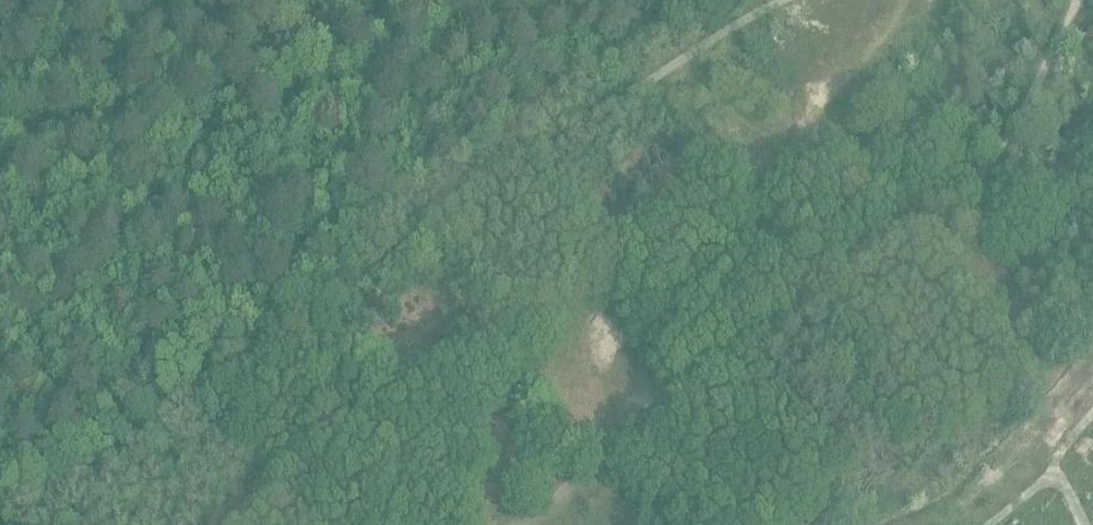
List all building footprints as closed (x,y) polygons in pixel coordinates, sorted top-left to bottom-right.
[(1068,433),(1028,433),(1041,481),(1074,474),(1068,433)] [(990,497),(995,524),(1026,524),(1019,495),(990,497)]
